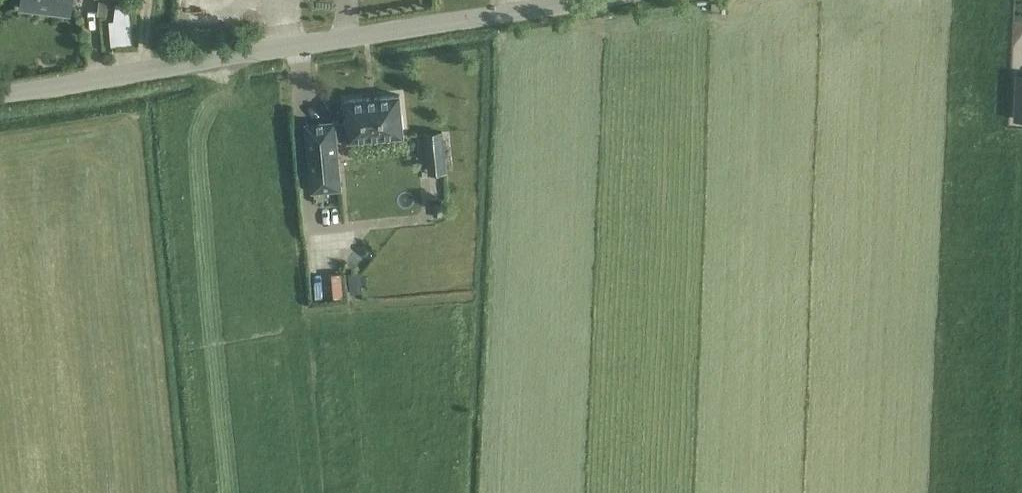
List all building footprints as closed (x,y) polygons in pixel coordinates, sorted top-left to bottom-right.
[(68,14),(70,0),(21,0),(20,8),(68,14)] [(118,18),(103,20),(106,45),(139,42),(135,0),(117,2),(118,18)] [(347,121),(335,122),(335,121),(306,124),(312,191),(341,189),(337,140),(349,139),(349,141),(404,135),(400,94),(345,100),(347,121)] [(445,160),(442,132),(425,133),(428,162),(445,160)]
